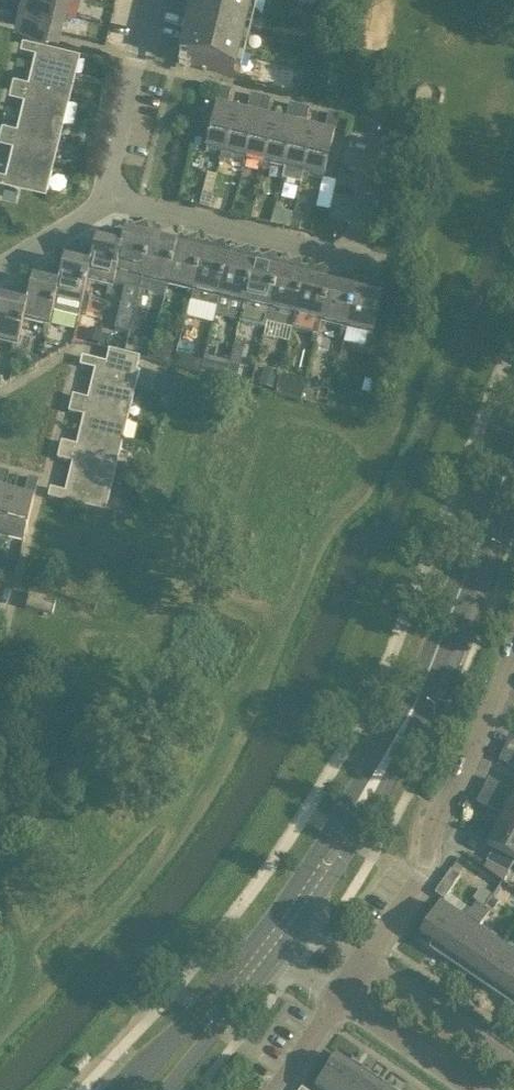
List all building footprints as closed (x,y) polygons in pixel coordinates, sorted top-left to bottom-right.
[(13,18),(56,29),(60,16),(66,18),(68,10),(26,0),(18,0),(13,18)] [(68,10),(69,7),(62,6),(64,0),(26,0),(68,10)] [(186,65),(233,76),(251,0),(202,0),(186,65)] [(12,7),(0,4),(0,15),(10,17),(12,7)] [(31,59),(73,70),(79,46),(22,31),(19,42),(34,45),(31,59)] [(73,70),(31,59),(27,73),(12,69),(10,78),(68,93),(73,70)] [(68,93),(10,78),(7,87),(23,91),(19,105),(62,116),(68,93)] [(230,91),(220,89),(217,103),(227,105),(230,91)] [(256,112),(259,98),(250,96),(247,110),(256,112)] [(259,98),(256,112),(267,115),(270,101),(259,98)] [(19,105),(15,120),(0,116),(0,125),(56,139),(62,116),(19,105)] [(220,153),(221,153),(219,160),(223,161),(235,111),(215,106),(204,150),(220,153)] [(295,122),(298,108),(289,106),(285,119),(295,122)] [(298,108),(295,122),(305,124),(308,110),(298,108)] [(235,111),(223,161),(229,162),(231,156),(244,159),(255,115),(235,111)] [(244,159),(260,163),(258,169),(262,170),(274,120),(255,115),(244,159)] [(338,118),(328,115),(324,129),(335,131),(338,118)] [(274,120),(262,170),(268,172),(270,165),(283,168),(294,125),(274,120)] [(0,125),(0,135),(11,138),(8,151),(50,162),(56,139),(0,125)] [(294,125),(283,168),(284,169),(281,181),(300,185),(313,130),(294,125)] [(333,135),(313,130),(300,185),(301,180),(306,181),(308,175),(323,178),(333,135)] [(8,151),(4,166),(0,165),(0,175),(19,179),(29,182),(44,186),(50,162),(8,151)] [(292,215),(291,216),(300,218),(302,218),(306,200),(296,197),(292,215)] [(271,224),(288,229),(291,216),(292,215),(281,212),(282,206),(276,204),(271,224)] [(288,229),(297,231),(300,218),(291,216),(288,229)] [(117,273),(114,286),(139,292),(151,242),(138,239),(135,222),(129,221),(123,246),(117,273)] [(177,248),(164,245),(161,228),(155,227),(151,242),(139,292),(165,298),(168,285),(177,248)] [(123,246),(109,243),(106,232),(98,230),(94,249),(90,251),(92,259),(90,268),(87,281),(108,286),(106,294),(112,296),(117,273),(123,246)] [(202,254),(189,251),(186,234),(181,233),(177,248),(168,285),(188,290),(186,299),(191,300),(202,254)] [(229,260),(215,257),(212,241),(206,239),(202,254),(191,300),(191,303),(217,309),(220,298),(229,260)] [(254,266),(241,263),(237,247),(232,246),(229,260),(220,298),(240,303),(238,311),(243,312),(245,304),(254,266)] [(66,249),(63,262),(62,268),(58,270),(60,279),(58,287),(56,301),(77,306),(75,314),(79,315),(87,281),(90,268),(76,265),(72,250),(66,249)] [(257,252),(254,266),(245,304),(243,312),(240,324),(265,330),(266,325),(268,325),(271,310),(280,272),(267,269),(263,253),(257,252)] [(284,258),(281,272),(280,272),(271,310),(268,325),(293,331),(297,316),(305,278),(293,275),(289,259),(284,258)] [(331,284),(317,281),(314,265),(309,264),(306,278),(305,278),(297,316),(293,331),(318,337),(322,323),(331,284)] [(35,268),(32,281),(30,288),(26,290),(28,298),(26,307),(23,321),(45,326),(43,334),(48,335),(56,301),(58,287),(44,284),(40,269),(35,268)] [(335,270),(331,284),(322,323),(343,328),(340,336),(346,337),(348,329),(357,291),(343,288),(340,271),(335,270)] [(360,276),(357,291),(348,329),(368,334),(366,342),(372,344),(383,297),(369,294),(365,277),(360,276)] [(0,299),(0,342),(13,345),(11,353),(16,355),(23,321),(26,307),(13,304),(9,289),(3,288),(0,299)] [(396,311),(398,301),(388,299),(387,305),(390,309),(396,311)] [(134,313),(119,309),(114,330),(129,334),(134,313)] [(98,344),(100,334),(101,332),(89,329),(88,331),(86,341),(98,344)] [(167,361),(171,344),(155,340),(151,357),(167,361)] [(85,355),(101,360),(104,349),(88,344),(85,355)] [(95,374),(136,383),(139,370),(136,369),(139,356),(108,349),(105,362),(82,357),(80,366),(96,370),(95,374)] [(185,370),(188,358),(175,355),(173,367),(185,370)] [(202,374),(227,380),(230,366),(230,364),(206,358),(202,374)] [(229,370),(227,380),(234,382),(237,372),(229,370)] [(264,370),(260,387),(273,390),(277,373),(264,370)] [(73,395),(130,409),(136,383),(95,374),(89,399),(73,395)] [(289,377),(283,392),(298,398),(304,383),(289,377)] [(83,424),(124,434),(130,409),(73,395),(68,413),(84,417),(83,424)] [(61,446),(118,459),(124,434),(83,424),(78,445),(62,441),(61,446)] [(70,475),(112,485),(118,459),(61,446),(58,458),(73,462),(70,475)] [(0,472),(0,487),(5,488),(8,474),(0,472)] [(112,485),(70,475),(66,491),(51,487),(48,497),(106,511),(112,485)] [(37,481),(28,479),(24,493),(34,495),(34,494),(37,481)] [(3,537),(13,495),(0,491),(0,536),(3,537)] [(13,495),(3,537),(7,538),(8,538),(23,541),(33,500),(33,499),(13,495)] [(30,591),(25,606),(52,613),(56,598),(30,591)] [(513,755),(513,740),(511,738),(504,750),(513,755)] [(504,750),(498,762),(513,770),(513,755),(504,750)] [(513,809),(513,793),(489,780),(482,792),(513,809)] [(513,835),(513,809),(482,792),(476,803),(503,817),(498,827),(513,835)] [(498,827),(486,849),(492,852),(483,868),(503,884),(513,863),(513,835),(498,827)] [(444,901),(460,878),(450,871),(434,895),(444,901)] [(472,900),(476,903),(482,907),(490,896),(480,888),(472,900)] [(497,905),(489,900),(484,908),(490,912),(491,913),(497,905)] [(477,932),(490,912),(484,908),(482,907),(476,903),(463,922),(440,906),(416,942),(429,951),(432,946),(513,1002),(513,957),(477,932)] [(314,1089),(379,1089),(348,1069),(352,1064),(339,1054),(314,1089)]
